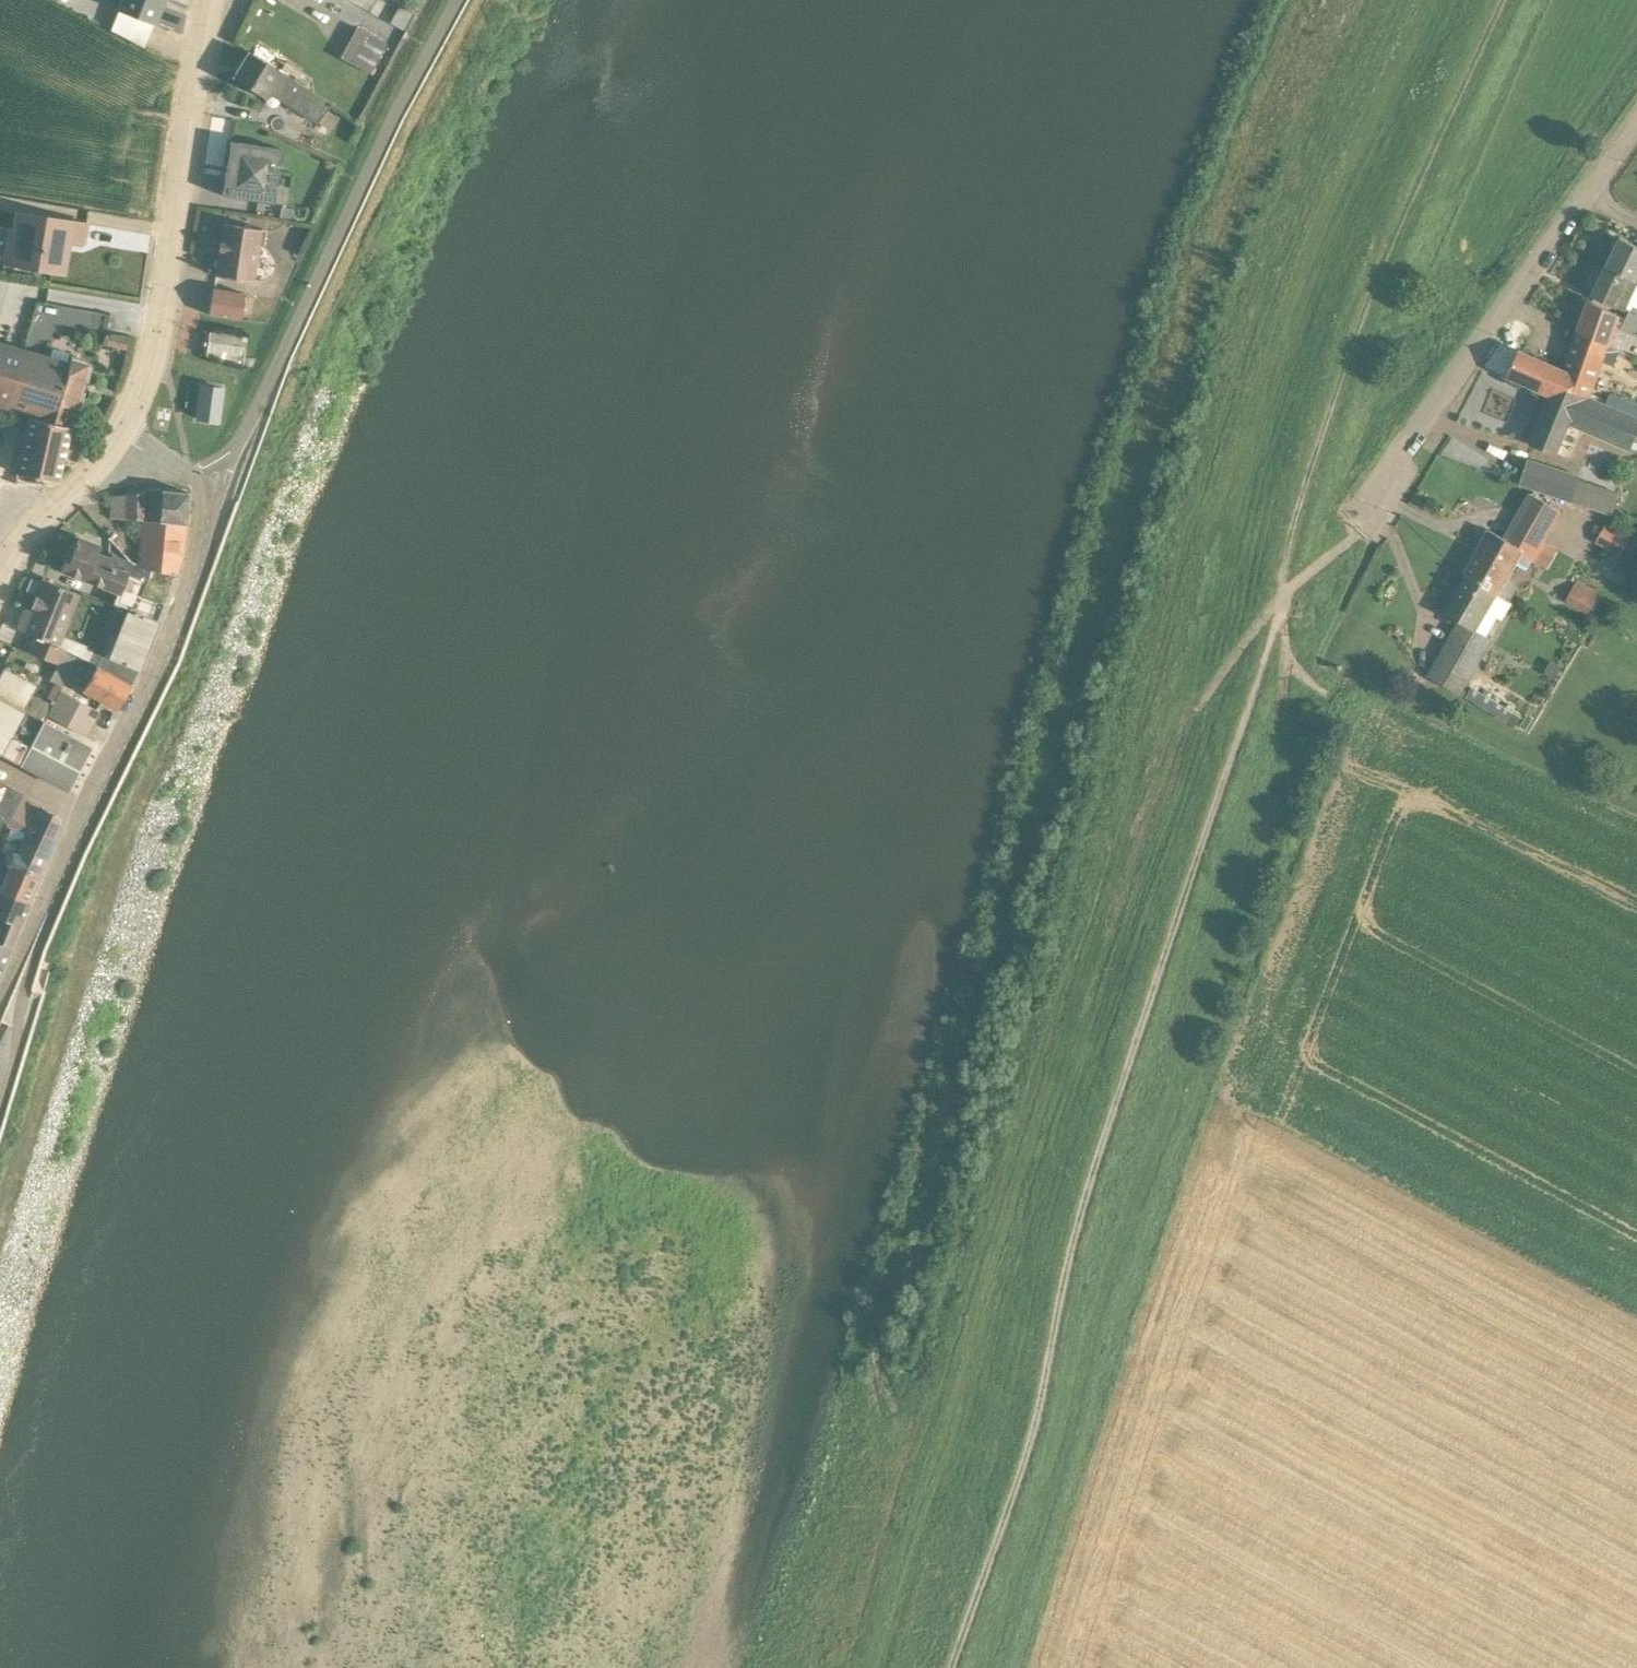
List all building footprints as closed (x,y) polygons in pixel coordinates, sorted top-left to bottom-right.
[(151,22),(160,0),(117,0),(114,8),(116,9),(109,28),(141,47),(150,21),(151,22)] [(383,43),(353,26),(337,56),(367,73),(383,43)] [(244,51),(229,75),(264,98),(268,93),(314,122),(315,120),(326,130),(335,119),(324,109),(329,103),(244,51)] [(279,149),(228,141),(219,194),(271,202),(279,149)] [(61,273),(67,239),(81,242),(84,222),(13,210),(10,227),(5,226),(0,258),(0,262),(61,273)] [(220,223),(212,274),(251,280),(258,229),(220,223)] [(1619,239),(1605,268),(1636,283),(1636,248),(1619,239)] [(1605,268),(1591,297),(1625,310),(1625,309),(1629,311),(1631,307),(1636,309),(1636,283),(1605,268)] [(208,312),(206,312),(206,313),(239,318),(243,293),(210,288),(210,289),(211,289),(208,312)] [(1613,327),(1622,331),(1627,321),(1625,319),(1588,302),(1573,345),(1604,352),(1613,327)] [(1622,331),(1636,338),(1636,309),(1631,307),(1629,311),(1625,319),(1627,321),(1622,331)] [(203,354),(239,364),(243,335),(207,331),(203,354)] [(0,341),(0,406),(1,406),(17,345),(0,341)] [(17,345),(1,406),(67,425),(88,361),(68,356),(67,358),(17,345)] [(1582,397),(1598,370),(1604,352),(1573,345),(1564,372),(1519,352),(1509,376),(1551,395),(1550,398),(1554,400),(1559,386),(1582,397)] [(215,384),(196,383),(195,420),(214,420),(215,384)] [(1582,398),(1582,397),(1559,386),(1554,400),(1550,398),(1530,445),(1556,456),(1564,439),(1572,442),(1576,429),(1629,452),(1636,434),(1636,421),(1582,398)] [(67,425),(25,413),(14,472),(54,481),(67,425)] [(1571,491),(1574,482),(1521,465),(1516,481),(1554,492),(1556,486),(1571,491)] [(108,495),(107,515),(183,523),(185,491),(159,489),(108,495)] [(1564,511),(1530,491),(1505,534),(1487,528),(1462,574),(1499,595),(1522,555),(1548,569),(1560,549),(1544,542),(1564,511)] [(140,519),(135,564),(172,573),(181,552),(183,523),(140,519)] [(1594,541),(1620,554),(1621,555),(1632,535),(1606,521),(1594,541)] [(98,543),(75,534),(69,551),(65,549),(57,570),(113,591),(110,602),(131,610),(148,568),(135,564),(135,562),(109,552),(108,555),(95,550),(98,543)] [(1459,695),(1468,682),(1479,663),(1492,640),(1476,631),(1497,595),(1463,575),(1443,611),(1458,621),(1446,644),(1435,663),(1428,675),(1459,695)] [(23,607),(15,627),(57,644),(77,594),(39,578),(32,595),(35,597),(32,605),(29,604),(27,608),(23,607)] [(1588,614),(1600,593),(1578,581),(1566,601),(1588,614)] [(138,594),(131,610),(154,618),(160,602),(138,594)] [(134,667),(136,668),(154,623),(154,618),(124,608),(114,634),(106,631),(99,649),(61,634),(56,646),(128,679),(134,667)] [(74,656),(34,636),(27,652),(54,664),(47,678),(59,685),(74,656)] [(80,687),(113,707),(128,679),(94,663),(80,687)] [(59,685),(41,675),(37,683),(47,689),(43,697),(30,691),(33,684),(33,683),(2,666),(0,669),(0,753),(18,763),(41,720),(45,713),(58,688),(59,685)] [(96,710),(58,688),(45,713),(83,734),(96,710)] [(1508,724),(1515,713),(1473,688),(1467,699),(1508,724)] [(18,763),(65,788),(88,745),(41,720),(18,763)] [(4,820),(19,791),(4,783),(3,783),(0,790),(0,818),(4,820)] [(18,794),(3,822),(8,825),(0,847),(0,850),(3,852),(1,857),(2,860),(5,863),(35,874),(49,843),(56,820),(53,814),(18,794)] [(35,874),(7,864),(6,866),(4,865),(0,877),(0,892),(25,901),(35,874)] [(25,901),(0,892),(0,942),(8,945),(25,901)]
